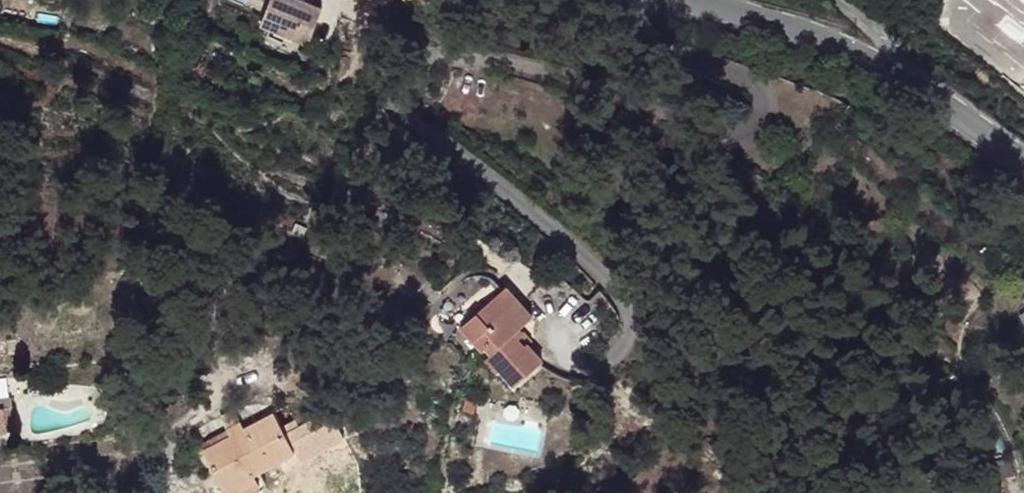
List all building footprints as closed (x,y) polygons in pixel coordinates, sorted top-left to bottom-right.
[(260,24),(306,41),(318,12),(302,5),(303,0),(269,0),(260,24)] [(302,5),(318,12),(321,6),(305,0),(303,0),(302,5)] [(488,287),(446,328),(469,353),(473,349),(477,355),(473,359),(485,372),(488,369),(504,385),(529,362),(514,345),(517,341),(506,328),(516,317),(488,287)] [(361,424),(353,410),(347,398),(306,419),(303,414),(287,423),(297,440),(309,434),(317,448),(361,424)] [(220,435),(205,443),(230,492),(236,492),(264,479),(258,467),(299,445),(297,440),(287,423),(279,408),(248,422),(244,415),(230,422),(232,429),(220,435)] [(309,434),(297,440),(299,445),(304,454),(317,448),(309,434)]
